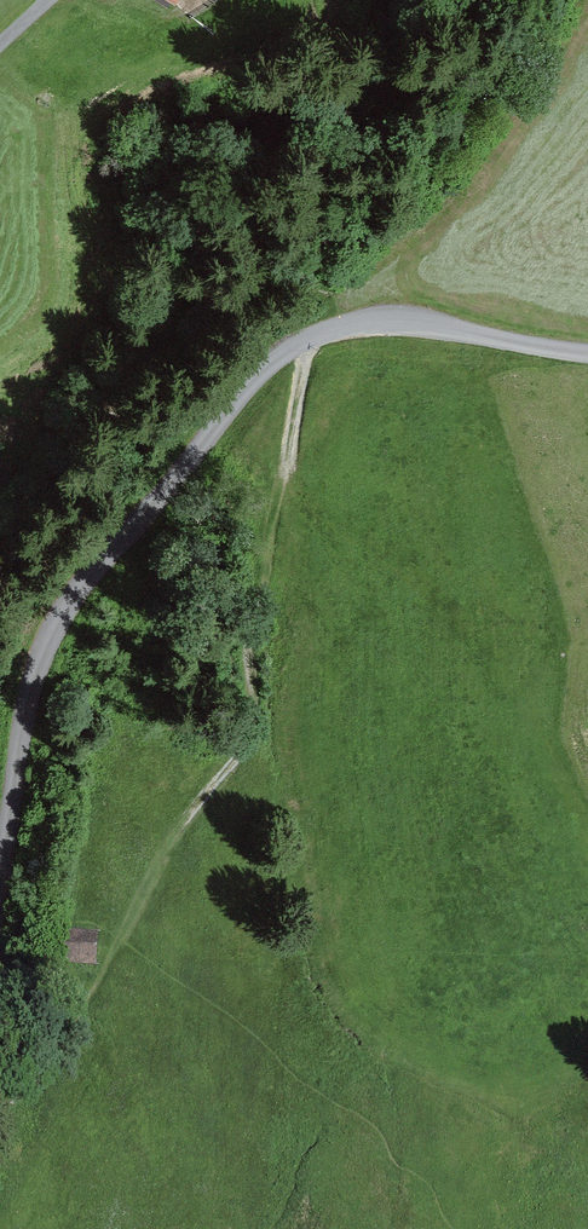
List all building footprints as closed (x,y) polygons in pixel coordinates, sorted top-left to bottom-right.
[(63,930),(61,962),(95,964),(97,932),(63,930)]
